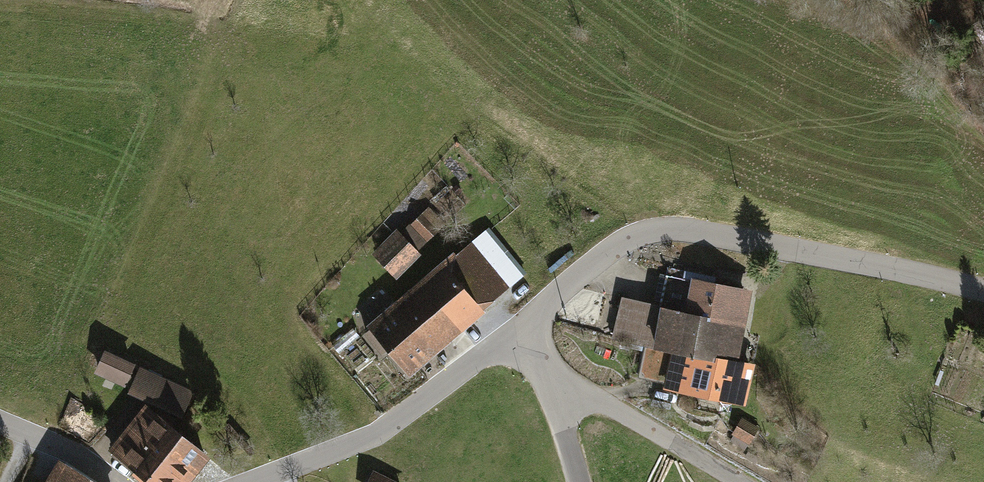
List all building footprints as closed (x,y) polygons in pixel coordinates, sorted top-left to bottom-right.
[(442,232),(422,209),(369,257),(390,279),(442,232)] [(522,281),(481,234),(365,334),(406,381),(522,281)] [(738,360),(753,288),(693,276),(686,310),(622,297),(613,340),(672,352),(665,386),(746,403),(755,363),(738,360)] [(135,364),(102,350),(92,371),(125,385),(135,364)] [(192,392),(138,367),(127,392),(180,417),(192,392)] [(208,457),(145,403),(108,446),(151,481),(187,481),(208,457)] [(760,428),(742,417),(730,438),(748,449),(760,428)] [(57,459),(44,481),(98,481),(57,459)] [(373,469),(367,481),(399,481),(373,469)]
